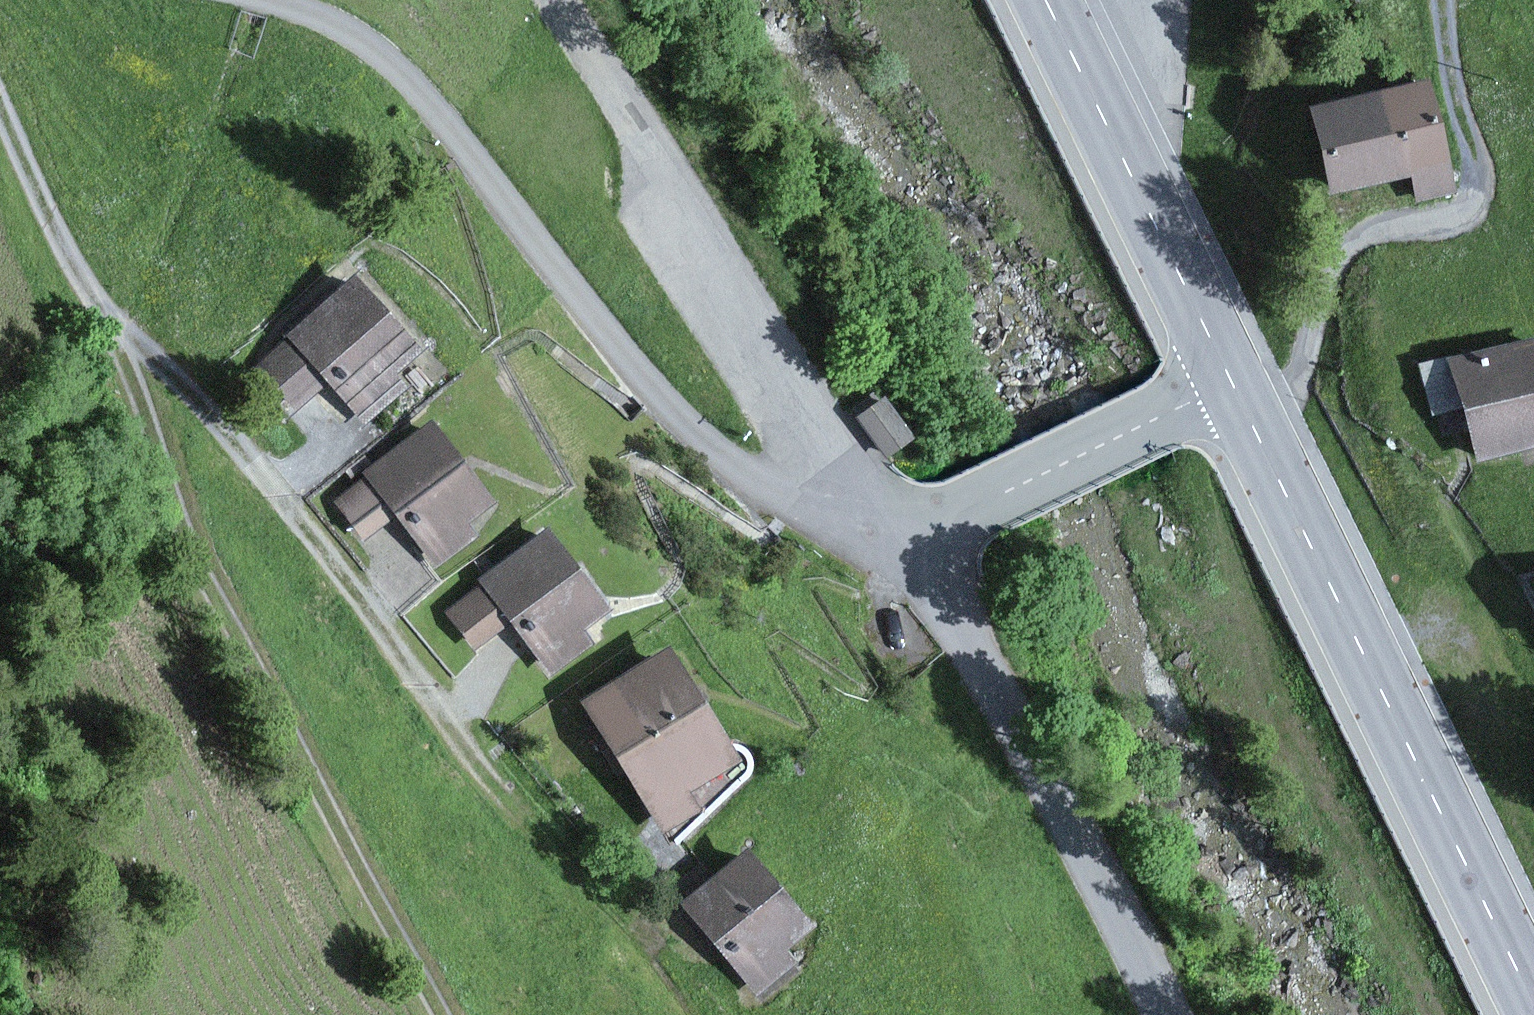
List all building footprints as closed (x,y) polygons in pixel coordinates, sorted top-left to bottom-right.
[(1455,192),(1430,82),(1308,110),(1327,196),(1405,179),(1410,202),(1455,192)] [(419,353),(348,277),(277,342),(361,432),(403,393),(390,379),(419,353)] [(1528,341),(1444,364),(1471,463),(1533,446),(1533,363),(1528,341)] [(884,394),(850,418),(882,462),(916,437),(884,394)] [(487,504),(424,424),(356,478),(429,570),(470,538),(460,526),(487,504)] [(605,607),(543,527),(475,580),(552,679),(586,653),(570,634),(605,607)] [(729,759),(655,646),(565,705),(652,837),(689,812),(677,793),(729,759)] [(809,924),(743,848),(677,906),(756,997),(796,963),(782,947),(809,924)]
